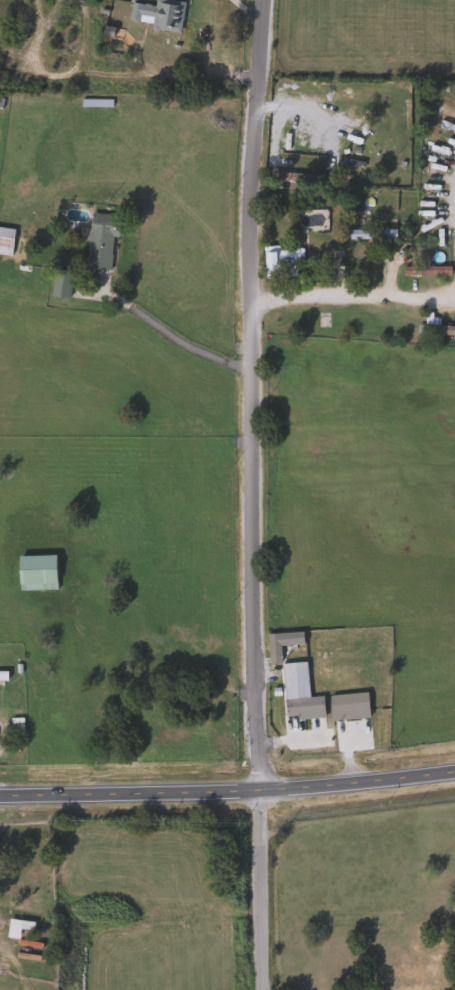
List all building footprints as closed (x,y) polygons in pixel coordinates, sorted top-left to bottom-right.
[(151,7),(152,0),(159,0),(180,3),(176,34),(147,30),(148,22),(125,19),(127,4),(151,7)] [(361,115),(360,161),(342,160),(344,114),(361,115)] [(81,268),(87,214),(114,217),(108,270),(81,268)] [(8,256),(0,255),(0,228),(10,229),(8,256)] [(392,240),(346,240),(346,230),(392,230),(392,240)] [(300,262),(293,262),(293,278),(261,278),(261,249),(300,249),(300,262)] [(339,250),(339,271),(325,271),(325,250),(339,250)] [(447,276),(400,276),(400,266),(447,266),(447,276)] [(69,272),(65,299),(47,296),(51,269),(69,272)] [(429,325),(454,325),(454,336),(417,336),(417,324),(423,324),(423,314),(429,314),(429,325)] [(15,556),(53,556),(53,590),(15,590),(15,556)] [(279,664),(303,662),(305,698),(319,697),(320,718),(282,720),(279,664)] [(365,719),(327,720),(326,694),(365,694),(365,719)]
